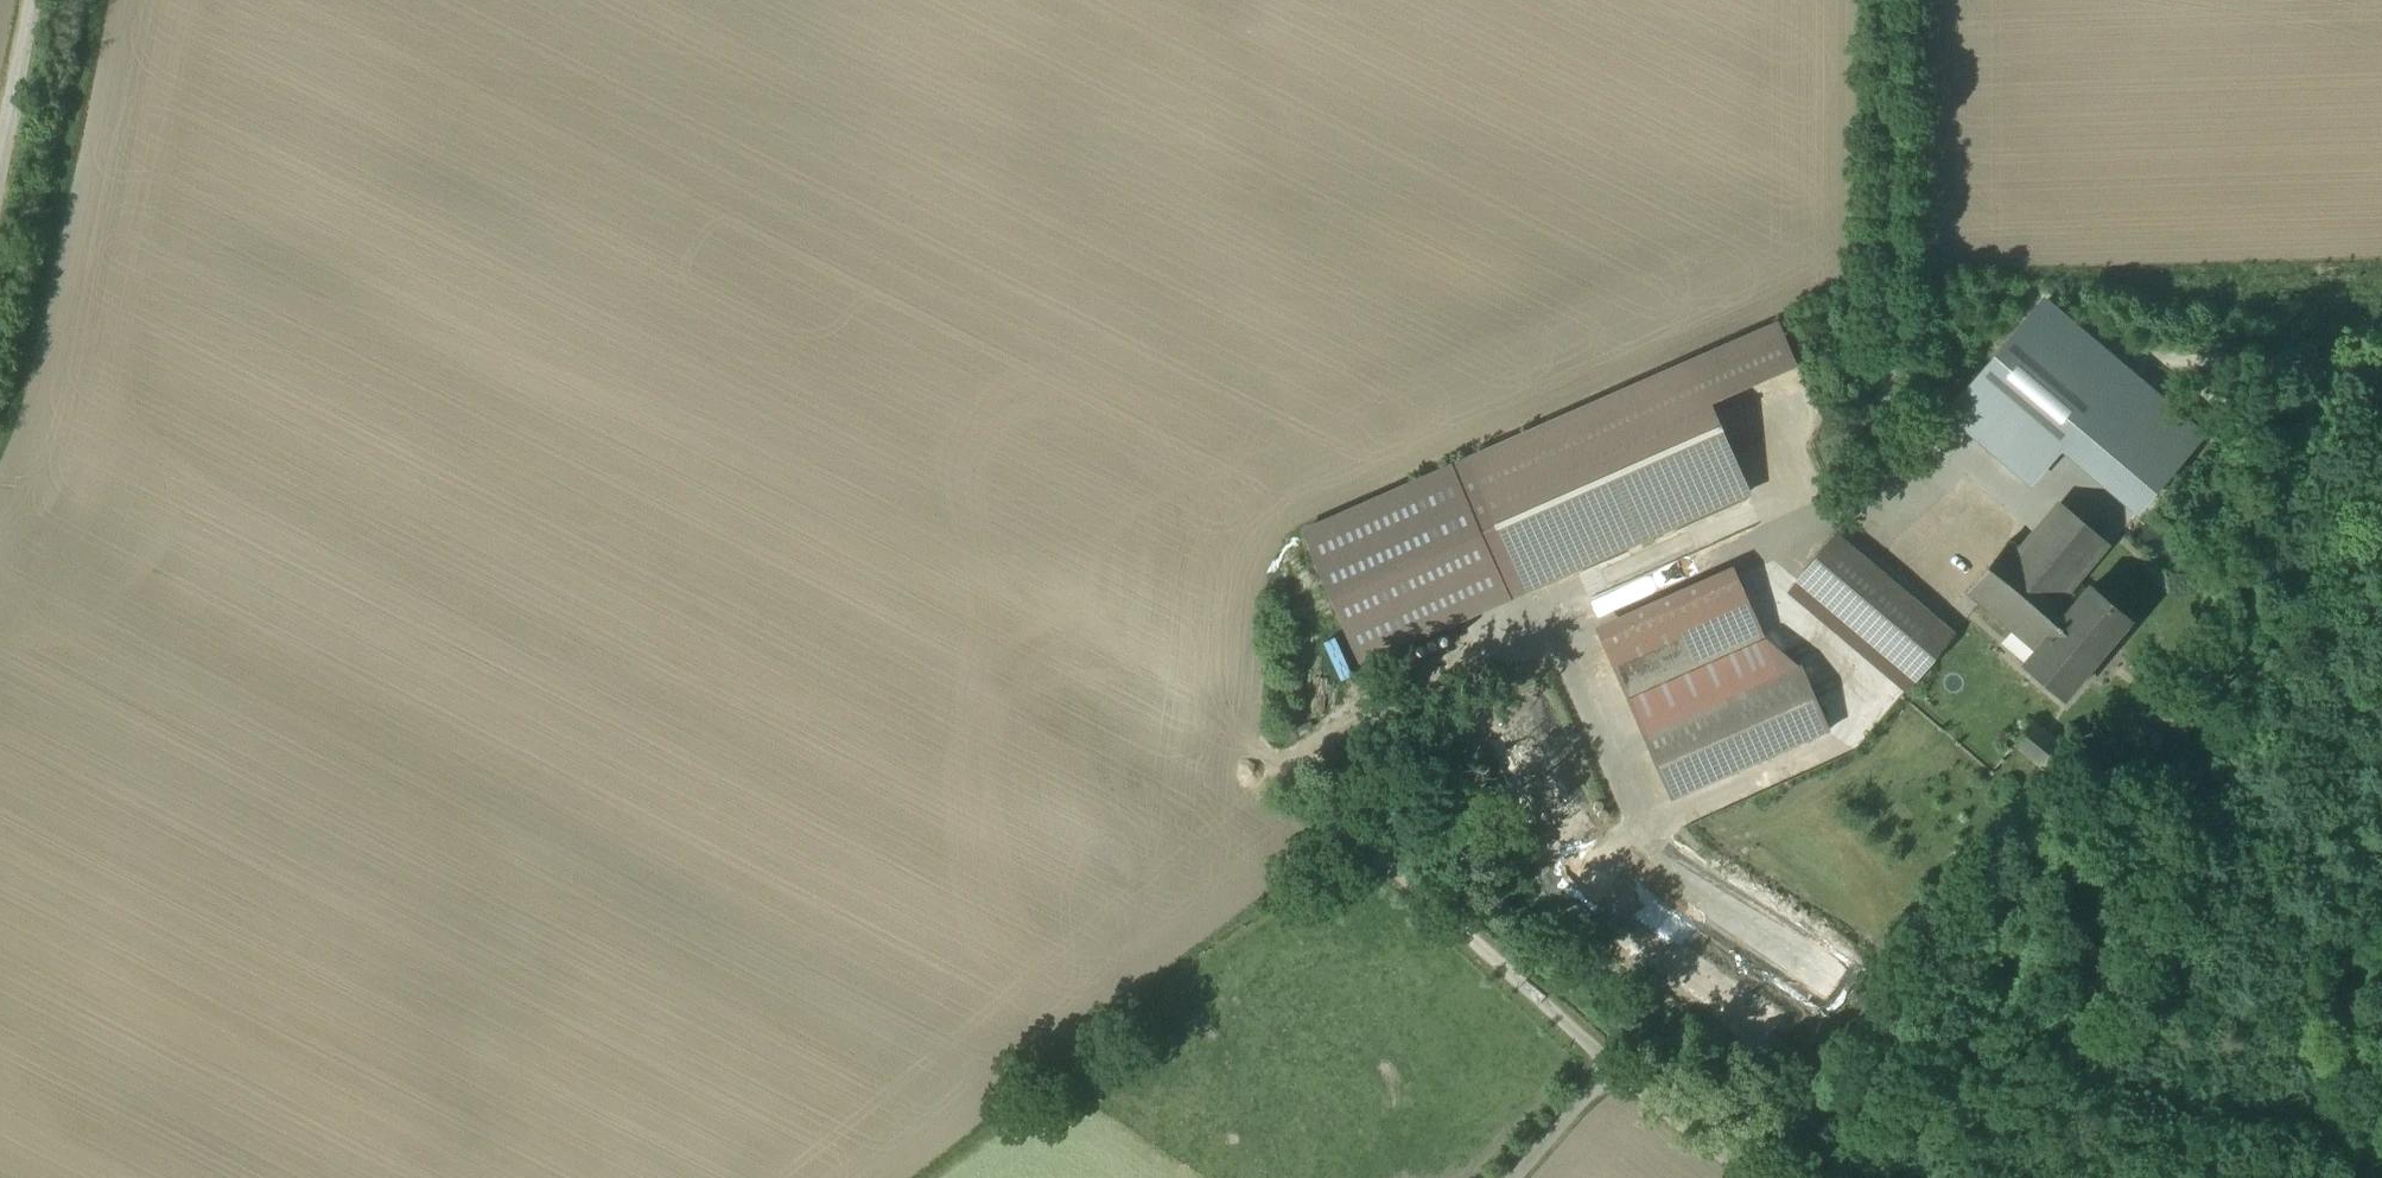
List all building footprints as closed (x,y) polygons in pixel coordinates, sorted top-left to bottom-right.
[(1793,370),(1772,324),(1303,530),(1364,667),(1753,496),(1713,405),(1793,370)] [(2131,457),(2145,449),(2129,421),(2115,428),(2131,457)] [(2053,480),(1991,427),(1961,461),(2022,514),(2053,480)] [(2037,651),(2087,591),(2075,581),(2106,545),(2058,505),(2021,550),(2010,541),(1967,592),(2037,651)] [(1957,633),(1840,534),(1797,584),(1914,683),(1957,633)] [(1734,566),(1594,626),(1625,698),(1765,638),(1734,566)] [(1653,597),(1645,578),(1589,601),(1596,619),(1653,597)] [(2091,586),(2087,591),(2037,651),(2026,664),(2065,697),(2131,620),(2091,586)] [(1765,638),(1625,698),(1671,803),(1833,733),(1803,663),(1765,638)]
